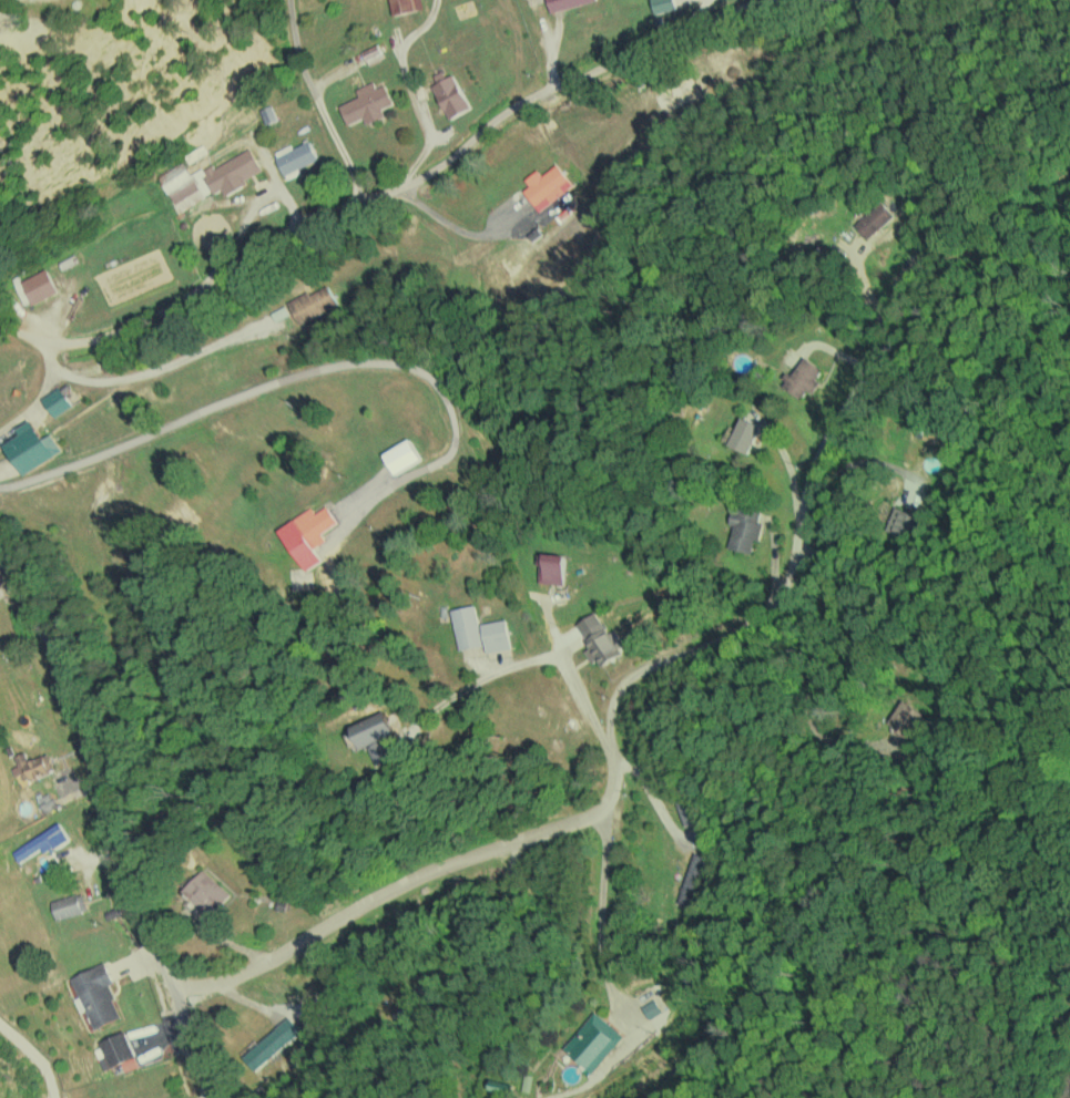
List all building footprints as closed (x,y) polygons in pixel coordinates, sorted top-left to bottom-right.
[(552,11),(597,0),(549,0),(552,11)] [(473,107),(453,73),(431,86),(451,120),(473,107)] [(348,125),(364,118),(367,124),(385,116),(382,108),(393,103),(385,83),(376,87),(373,81),(355,88),(359,96),(340,105),(348,125)] [(274,152),(284,175),(319,159),(310,140),(292,148),(290,145),(274,152)] [(225,195),(249,184),(245,178),(262,170),(251,148),(203,171),(214,193),(222,189),(225,195)] [(539,211),(573,183),(556,163),(542,175),(539,172),(520,187),(539,211)] [(165,185),(182,212),(206,197),(188,170),(165,185)] [(854,224),(866,239),(894,216),(882,201),(854,224)] [(21,280),(32,304),(58,291),(47,268),(21,280)] [(823,369),(804,355),(783,384),(801,397),(807,389),(812,393),(820,382),(816,378),(823,369)] [(72,405),(60,386),(41,398),(53,417),(72,405)] [(750,453),(760,425),(740,417),(730,446),(750,453)] [(22,474),(61,451),(50,433),(42,438),(31,420),(17,429),(20,434),(4,444),(22,474)] [(278,529),(305,570),(321,560),(314,547),(326,540),(321,533),(338,522),(327,505),(315,513),(312,507),(278,529)] [(887,529),(913,539),(921,516),(896,506),(887,529)] [(761,512),(733,507),(730,523),(734,524),(730,549),(751,552),(753,539),(759,540),(762,522),(759,522),(761,512)] [(565,555),(539,553),(537,582),(563,584),(565,555)] [(460,650),(484,644),(475,604),(451,610),(460,650)] [(608,633),(595,612),(576,624),(592,649),(589,651),(599,667),(625,650),(613,630),(608,633)] [(511,648),(505,618),(480,623),(486,653),(511,648)] [(912,737),(925,711),(901,700),(889,725),(912,737)] [(362,749),(395,731),(383,710),(351,727),(362,749)] [(368,746),(376,765),(395,756),(387,737),(368,746)] [(48,753),(29,761),(25,751),(16,755),(19,762),(11,765),(15,775),(26,770),(30,780),(55,770),(48,753)] [(12,851),(18,862),(42,848),(45,853),(70,838),(60,822),(12,851)] [(705,856),(693,852),(678,902),(689,906),(705,856)] [(212,915),(231,893),(203,869),(184,890),(212,915)] [(83,892),(50,900),(55,919),(87,911),(83,892)] [(122,1017),(108,984),(114,982),(106,962),(71,976),(93,1029),(122,1017)] [(662,1011),(654,998),(641,1006),(648,1018),(662,1011)] [(592,1072),(624,1036),(596,1011),(564,1048),(592,1072)] [(254,1070),(301,1031),(289,1017),(242,1056),(254,1070)] [(99,1040),(108,1067),(135,1058),(126,1031),(99,1040)]
